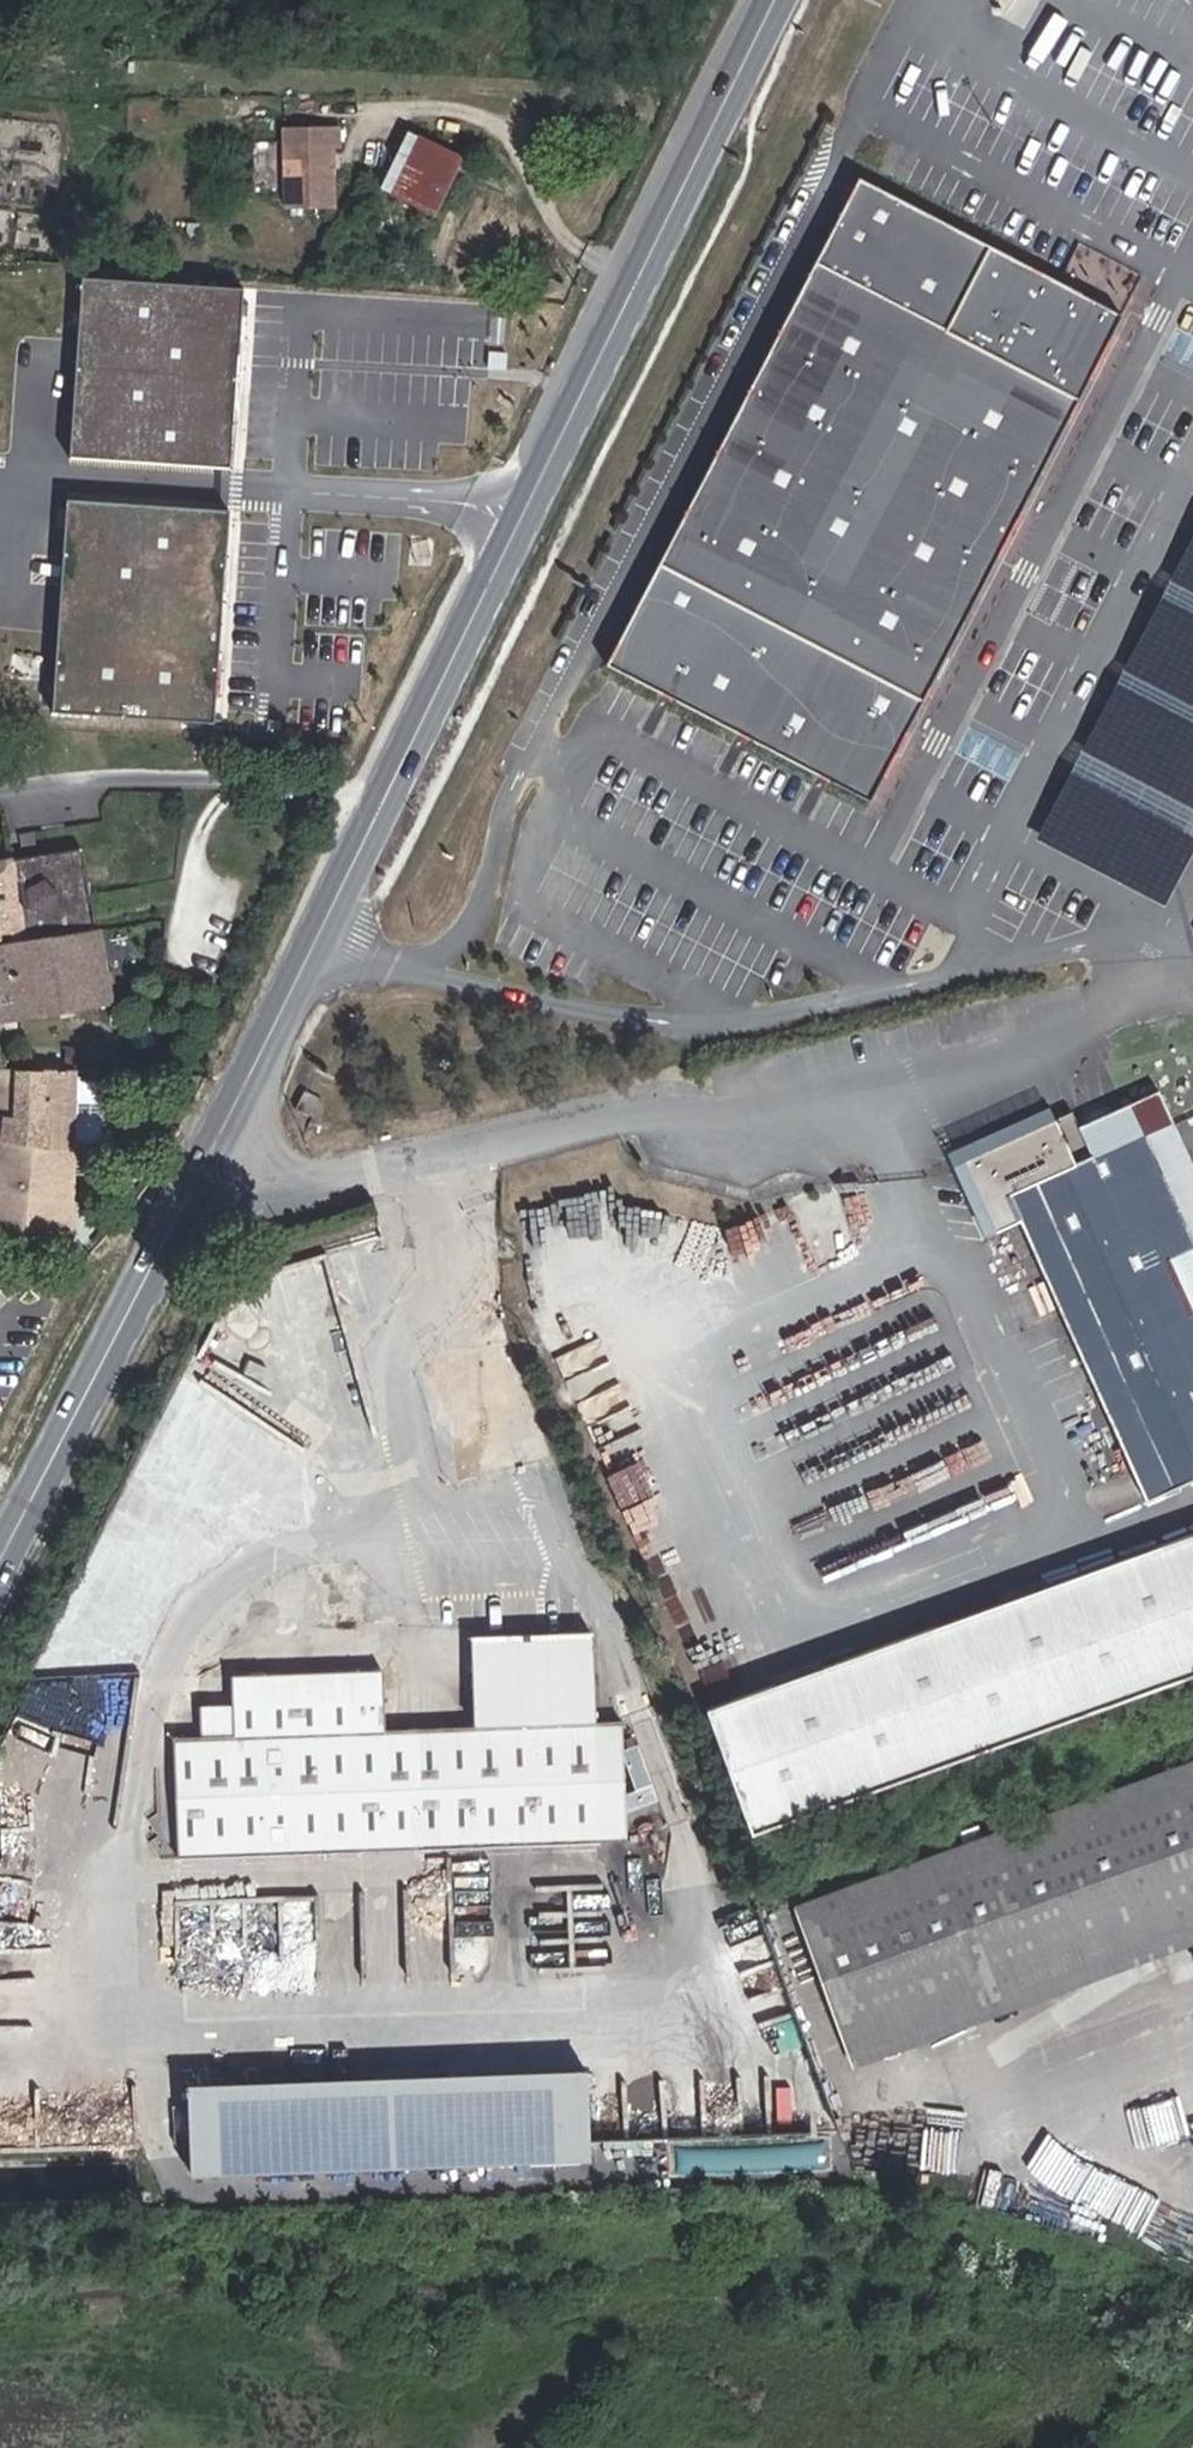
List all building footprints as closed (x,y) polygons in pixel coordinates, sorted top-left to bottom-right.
[(351,209),(348,149),(352,148),(351,128),(294,130),(298,211),(351,209)] [(461,158),(420,139),(394,192),(435,213),(461,158)] [(1112,318),(843,188),(603,681),(872,811),(1112,318)] [(239,284),(86,273),(70,454),(236,464),(239,284)] [(229,508),(74,497),(56,715),(217,723),(229,508)] [(0,861),(0,1021),(110,1004),(85,848),(0,861)] [(69,1236),(74,1072),(0,1069),(0,1227),(69,1236)] [(1192,1252),(1192,1241),(1148,1141),(1176,1128),(1159,1092),(1078,1128),(1071,1113),(1015,1139),(1020,1149),(999,1159),(994,1148),(963,1162),(995,1233),(1021,1221),(1048,1281),(1035,1287),(1047,1313),(1060,1308),(1146,1501),(1192,1480),(1192,1314),(1170,1262),(1192,1252)] [(1176,1128),(1148,1141),(1192,1241),(1192,1167),(1176,1128)] [(1015,1139),(994,1148),(999,1159),(1020,1149),(1015,1139)] [(1170,1262),(1192,1314),(1192,1252),(1170,1262)] [(686,1699),(732,1825),(1192,1670),(1192,1521),(686,1699)] [(177,1859),(600,1843),(595,1724),(592,1633),(470,1638),(475,1728),(384,1731),(384,1700),(232,1706),(233,1736),(173,1740),(177,1859)] [(792,1906),(840,2034),(1178,1912),(1192,1950),(1192,1762),(792,1906)] [(184,2166),(586,2162),(585,2071),(183,2075),(184,2166)] [(829,2137),(677,2139),(678,2168),(830,2166),(829,2137)]
